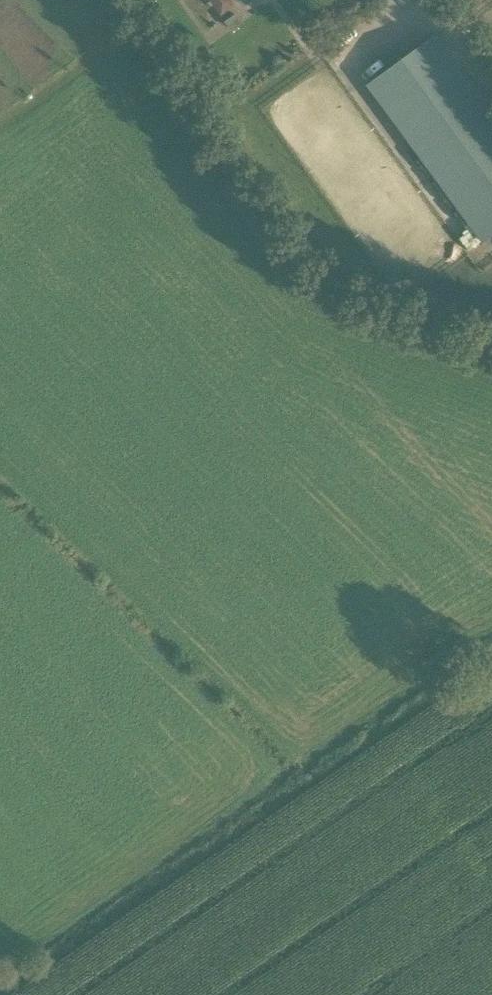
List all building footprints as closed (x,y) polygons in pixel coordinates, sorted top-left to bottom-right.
[(223,21),(231,32),(242,24),(234,13),(223,21)] [(433,35),(367,84),(483,243),(491,236),(491,115),(433,35)]
